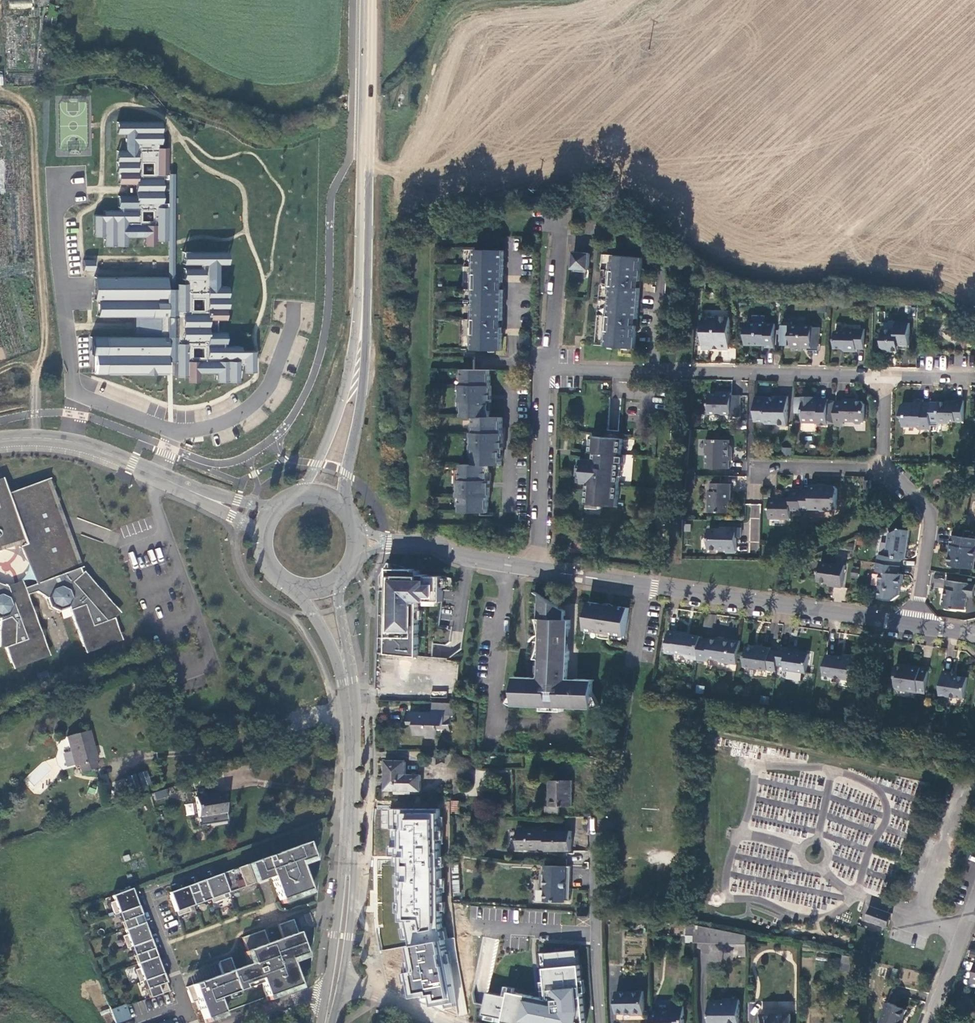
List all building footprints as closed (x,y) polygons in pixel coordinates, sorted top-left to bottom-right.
[(9,8),(31,8),(31,0),(9,0),(9,8)] [(170,173),(164,121),(119,122),(117,186),(118,212),(94,214),(94,236),(104,238),(105,247),(124,248),(171,248),(170,173)] [(505,275),(505,251),(476,250),(476,275),(473,275),(473,290),(475,290),(475,319),(472,319),(472,340),(474,340),(474,350),(503,350),(503,333),(498,333),(498,328),(500,328),(500,320),(504,321),(504,290),(501,290),(501,282),(499,282),(500,275),(505,275)] [(231,252),(181,251),(181,279),(96,275),(94,377),(169,377),(256,379),(257,352),(230,350),(231,252)] [(591,253),(574,252),(573,269),(576,269),(576,271),(587,272),(587,270),(589,270),(591,253)] [(642,274),(644,258),(615,256),(613,272),(610,271),(609,286),(612,287),(609,316),(607,316),(605,337),(608,337),(607,346),(636,349),(637,331),(623,330),(624,318),(638,319),(641,288),(627,287),(628,273),(642,274)] [(642,274),(628,273),(627,287),(641,288),(642,274)] [(717,317),(704,317),(703,348),(713,348),(713,347),(720,347),(720,348),(730,348),(730,316),(717,316),(717,317)] [(638,319),(624,318),(623,330),(637,331),(638,319)] [(812,334),(819,334),(820,327),(813,327),(812,325),(792,324),(792,321),(783,321),(782,344),(790,344),(792,346),(793,349),(803,349),(803,344),(812,344),(812,334)] [(775,322),(745,322),(745,344),(759,344),(759,342),(765,342),(766,345),(775,346),(775,322)] [(895,329),(884,329),(883,347),(886,351),(899,351),(899,349),(909,349),(910,323),(896,323),(895,329)] [(842,331),(835,331),(834,348),(841,348),(845,351),(856,352),(857,349),(864,349),(865,329),(845,329),(842,331)] [(735,350),(721,350),(721,362),(735,362),(735,350)] [(490,371),(463,371),(462,387),(460,387),(460,403),(462,403),(462,418),(474,419),(474,434),(472,434),(471,450),(474,450),(473,466),(461,466),(461,481),(458,481),(458,498),(460,498),(460,513),(488,513),(488,495),(487,495),(487,484),(488,484),(489,466),(501,466),(502,448),(500,448),(501,437),(502,437),(502,418),(490,418),(490,400),(488,400),(489,389),(490,389),(490,371)] [(721,395),(710,394),(709,413),(730,414),(731,416),(740,416),(740,396),(731,396),(731,393),(721,393),(721,395)] [(770,397),(756,397),(755,421),(763,421),(766,423),(777,424),(779,426),(787,426),(787,396),(776,396),(776,401),(770,401),(770,397)] [(828,399),(818,399),(818,400),(813,400),(813,397),(803,397),(803,422),(817,422),(817,425),(827,425),(828,399)] [(842,401),(836,401),(835,426),(843,426),(843,421),(853,421),(854,423),(862,423),(865,421),(865,403),(862,401),(853,400),(852,399),(842,398),(842,401)] [(930,429),(931,402),(922,402),(922,399),(913,399),(913,402),(903,402),(900,405),(900,415),(903,418),(902,426),(916,426),(918,429),(930,429)] [(947,403),(939,402),(937,423),(948,423),(949,421),(962,422),(963,401),(955,401),(947,401),(947,403)] [(623,439),(593,436),(591,451),(589,452),(588,459),(584,459),(584,465),(580,465),(579,476),(583,476),(582,482),(588,483),(587,504),(618,506),(621,465),(624,465),(625,455),(622,454),(623,439)] [(728,440),(707,440),(706,454),(708,454),(708,468),(729,469),(729,461),(732,461),(732,451),(730,451),(730,445),(728,445),(728,440)] [(4,644),(11,663),(14,662),(15,665),(45,654),(44,651),(47,650),(27,595),(36,592),(45,598),(49,608),(59,613),(69,609),(83,647),(86,646),(87,649),(118,638),(116,635),(120,634),(113,615),(117,610),(83,572),(81,574),(65,530),(60,532),(55,520),(61,518),(47,479),(7,494),(2,478),(0,479),(0,552),(24,544),(25,546),(21,547),(36,585),(24,589),(22,582),(7,588),(0,585),(0,644),(4,644)] [(731,484),(711,483),(711,491),(709,491),(709,512),(729,513),(729,500),(731,500),(731,484)] [(809,491),(802,490),(801,510),(810,511),(811,509),(819,510),(820,511),(833,511),(836,509),(837,490),(834,487),(829,487),(827,486),(810,485),(809,491)] [(790,499),(770,499),(770,518),(790,519),(790,510),(801,510),(802,490),(790,490),(790,499)] [(745,541),(757,543),(761,505),(749,503),(745,541)] [(65,530),(61,518),(55,520),(60,532),(65,530)] [(709,530),(708,550),(726,550),(726,553),(736,553),(737,537),(740,537),(741,528),(727,528),(727,529),(709,530)] [(878,563),(900,566),(901,559),(905,560),(910,532),(898,531),(890,534),(886,557),(879,556),(878,563)] [(952,537),(951,547),(953,547),(953,550),(952,549),(950,563),(952,567),(974,570),(974,568),(974,540),(952,537)] [(820,563),(817,583),(834,585),(833,587),(842,588),(845,566),(820,563)] [(898,575),(900,566),(878,563),(877,571),(881,572),(879,587),(880,589),(879,599),(892,601),(899,597),(900,586),(902,586),(903,575),(898,575)] [(387,647),(387,654),(419,656),(420,601),(443,601),(443,575),(428,575),(428,574),(420,574),(420,570),(414,570),(414,569),(391,568),(391,585),(393,585),(393,592),(388,592),(388,601),(388,607),(390,607),(390,624),(388,623),(388,639),(390,639),(390,647),(387,647)] [(946,581),(945,590),(945,596),(945,598),(943,599),(942,605),(944,608),(944,609),(953,610),(955,609),(966,611),(968,597),(974,598),(974,593),(974,585),(946,581)] [(545,598),(539,595),(539,603),(539,609),(538,620),(540,629),(541,640),(540,652),(538,655),(536,660),(541,661),(540,680),(534,680),(533,679),(524,678),(515,692),(508,704),(510,706),(515,706),(536,707),(540,705),(544,705),(544,711),(564,712),(564,708),(565,706),(568,707),(572,708),(592,709),(597,709),(601,707),(594,694),(586,680),(578,679),(577,680),(577,681),(567,681),(569,652),(568,649),(568,644),(562,644),(562,637),(567,638),(568,634),(570,630),(571,621),(565,621),(558,620),(558,616),(565,617),(565,612),(545,598)] [(610,635),(624,636),(628,609),(620,607),(611,608),(610,613),(604,612),(604,607),(598,604),(588,602),(584,631),(598,633),(598,637),(604,639),(610,639),(610,635)] [(702,638),(702,637),(686,634),(685,633),(678,632),(678,633),(670,632),(667,653),(676,654),(676,653),(685,654),(688,658),(698,660),(702,638)] [(712,640),(702,638),(698,660),(709,661),(709,658),(718,659),(721,661),(731,663),(734,640),(726,638),(726,640),(712,638),(712,640)] [(763,650),(748,647),(745,667),(768,670),(777,672),(778,666),(780,652),(771,651),(772,648),(763,647),(763,650)] [(788,648),(781,647),(780,652),(778,666),(786,667),(785,669),(807,672),(810,655),(788,651),(788,648)] [(840,657),(828,656),(824,679),(833,680),(835,678),(855,680),(855,658),(847,657),(844,659),(840,659),(840,657)] [(917,693),(926,695),(930,670),(911,667),(910,669),(907,669),(904,666),(899,666),(898,667),(896,675),(898,677),(896,689),(899,691),(903,692),(907,690),(917,692),(917,693)] [(953,673),(944,672),(940,697),(950,698),(952,696),(956,697),(958,699),(965,700),(968,680),(952,677),(953,673)] [(524,678),(516,678),(515,692),(524,678)] [(586,680),(594,694),(594,680),(586,680)] [(454,715),(455,703),(432,702),(432,713),(422,712),(422,711),(409,711),(408,717),(408,724),(415,724),(414,734),(425,734),(425,738),(435,739),(436,728),(436,724),(451,725),(451,715),(454,715)] [(89,731),(66,737),(74,767),(79,766),(81,773),(99,768),(97,761),(94,749),(89,731)] [(606,768),(606,757),(595,756),(594,768),(606,768)] [(405,761),(386,760),(386,777),(385,790),(419,792),(420,777),(405,776),(405,761)] [(137,774),(142,787),(151,785),(146,771),(137,774)] [(573,781),(553,780),(552,796),(549,796),(549,806),(546,806),(546,814),(560,814),(560,806),(573,806),(573,781)] [(161,787),(149,791),(152,798),(163,794),(161,787)] [(222,794),(195,798),(200,826),(227,822),(225,809),(222,794)] [(186,816),(195,814),(193,803),(184,804),(186,816)] [(447,1008),(457,1006),(442,924),(440,809),(395,809),(398,922),(402,922),(412,971),(407,972),(412,997),(429,995),(431,1006),(446,1003),(447,1008)] [(548,846),(548,851),(548,852),(572,852),(572,832),(548,832),(548,831),(519,830),(519,851),(542,851),(542,846),(548,846)] [(305,842),(220,873),(227,892),(270,876),(278,899),(307,889),(297,861),(310,857),(308,850),(305,842)] [(864,887),(880,892),(888,865),(872,861),(864,887)] [(571,881),(572,866),(559,865),(547,864),(546,873),(542,873),(541,889),(545,889),(545,901),(566,901),(566,900),(571,900),(571,887),(567,887),(567,881),(571,881)] [(227,892),(220,873),(213,876),(214,878),(203,882),(202,880),(201,880),(208,899),(210,903),(222,898),(221,894),(227,892)] [(208,899),(201,880),(184,886),(191,905),(208,899)] [(191,905),(184,886),(179,888),(180,891),(168,895),(175,916),(188,911),(186,907),(191,905)] [(112,901),(107,903),(112,915),(116,913),(136,906),(135,906),(133,907),(129,896),(131,894),(129,888),(110,896),(112,901)] [(307,889),(278,899),(280,904),(309,893),(307,889)] [(142,923),(136,906),(116,913),(122,930),(142,923)] [(891,912),(873,906),(871,912),(868,920),(886,927),(889,928),(890,926),(894,913),(891,912)] [(308,913),(302,915),(306,924),(311,921),(308,913)] [(233,970),(228,971),(235,992),(243,989),(242,985),(258,979),(260,985),(265,997),(298,985),(291,963),(289,959),(304,953),(298,937),(292,919),(277,924),(281,938),(267,943),(262,930),(241,938),(245,951),(250,964),(246,965),(233,970)] [(144,928),(142,923),(122,930),(124,935),(120,936),(124,949),(128,947),(148,940),(148,939),(145,940),(141,929),(144,928)] [(747,935),(695,924),(695,942),(724,943),(724,946),(739,947),(739,944),(747,944),(747,935)] [(148,940),(128,947),(135,964),(154,957),(148,940)] [(579,950),(538,953),(543,998),(513,992),(514,989),(505,988),(503,995),(491,994),(486,1019),(502,1022),(584,1022),(585,1018),(579,950)] [(250,964),(245,951),(242,952),(246,965),(250,964)] [(304,953),(289,959),(291,963),(306,958),(304,953)] [(854,957),(844,955),(843,963),(852,965),(854,957)] [(154,957),(135,964),(137,968),(132,970),(137,982),(141,981),(160,974),(160,973),(158,974),(154,963),(156,962),(154,957)] [(228,971),(233,970),(229,957),(217,962),(221,974),(185,987),(191,1003),(196,1001),(203,1019),(222,1012),(217,999),(235,992),(228,971)] [(160,974),(141,981),(148,998),(167,991),(160,974)] [(258,979),(242,985),(243,989),(244,991),(260,985),(258,979)] [(298,985),(265,997),(266,1001),(300,989),(298,985)] [(644,991),(616,991),(617,1013),(633,1012),(634,1014),(645,1014),(644,991)] [(710,1001),(710,1022),(741,1022),(740,999),(723,999),(723,1002),(710,1001)] [(888,1003),(881,1022),(902,1022),(907,1009),(888,1003)] [(108,1009),(113,1022),(115,1022),(128,1018),(123,1004),(108,1009)] [(652,1010),(652,1022),(685,1022),(685,1005),(671,1006),(671,1010),(652,1010)] [(203,1019),(205,1022),(206,1022),(223,1016),(222,1012),(203,1019)] [(762,1015),(762,1022),(792,1022),(792,1015),(762,1015)]
